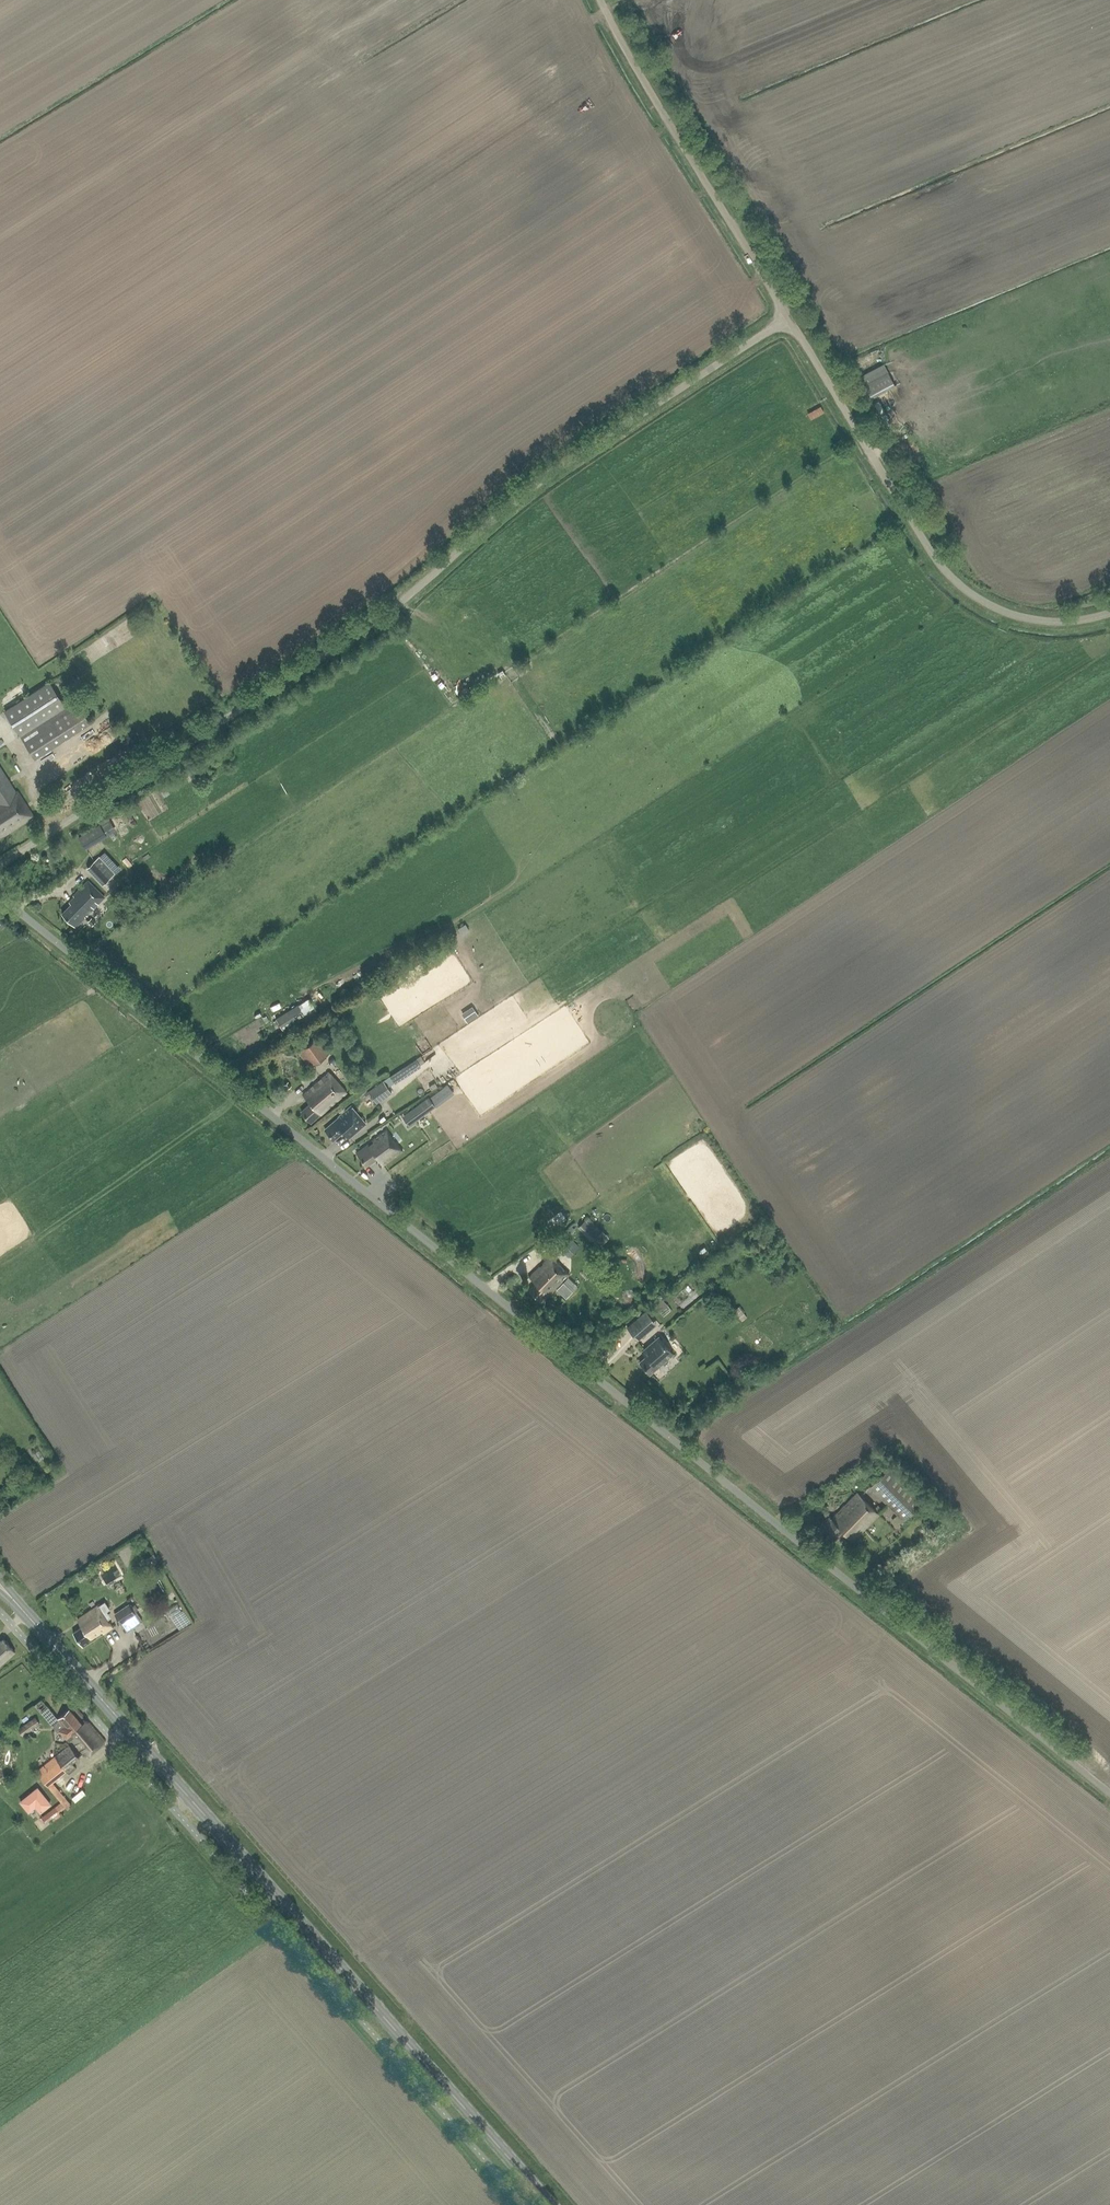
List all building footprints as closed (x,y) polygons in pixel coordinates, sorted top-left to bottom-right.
[(872,398),(895,386),(884,366),(861,378),(872,398)] [(821,406),(808,413),(811,419),(824,412),(821,406)] [(75,698),(64,705),(48,681),(3,710),(34,758),(90,722),(75,698)] [(15,791),(0,767),(0,837),(32,816),(15,791)] [(109,819),(98,826),(104,837),(116,830),(109,819)] [(99,856),(87,868),(103,884),(115,873),(104,862),(106,860),(102,857),(101,858),(99,856)] [(74,928),(102,899),(86,883),(72,897),(75,900),(61,915),(74,928)] [(97,924),(93,919),(88,924),(93,928),(97,924)] [(320,1015),(309,998),(276,1018),(287,1036),(320,1015)] [(467,1022),(478,1014),(472,1005),(461,1013),(467,1022)] [(324,1032),(336,1046),(347,1036),(336,1022),(324,1032)] [(310,1067),(332,1050),(320,1034),(298,1051),(310,1067)] [(384,1080),(387,1086),(394,1081),(396,1083),(406,1076),(421,1066),(415,1058),(401,1068),(384,1080)] [(363,1062),(355,1068),(360,1076),(369,1070),(363,1062)] [(309,1124),(345,1094),(328,1074),(301,1096),(309,1105),(300,1113),(309,1124)] [(383,1080),(365,1093),(368,1097),(371,1095),(377,1103),(392,1093),(383,1080)] [(352,1106),(349,1108),(337,1118),(338,1119),(323,1131),(332,1141),(342,1133),(343,1134),(344,1133),(348,1138),(366,1123),(352,1106)] [(410,1112),(416,1121),(424,1115),(418,1106),(410,1112)] [(381,1166),(400,1152),(385,1130),(368,1143),(370,1145),(367,1148),(365,1145),(354,1154),(365,1168),(376,1159),(381,1166)] [(602,1231),(588,1217),(578,1227),(592,1241),(602,1231)] [(566,1231),(554,1241),(569,1257),(580,1247),(566,1231)] [(540,1301),(567,1272),(549,1255),(527,1277),(534,1283),(528,1289),(540,1301)] [(663,1300),(655,1307),(660,1312),(668,1305),(663,1300)] [(739,1307),(734,1311),(742,1321),(747,1317),(739,1307)] [(627,1327),(638,1340),(657,1324),(646,1311),(627,1327)] [(648,1375),(671,1355),(656,1338),(639,1352),(644,1357),(637,1363),(648,1375)] [(889,1467),(870,1487),(899,1516),(894,1521),(898,1525),(903,1520),(905,1522),(925,1502),(889,1467)] [(851,1542),(877,1515),(855,1493),(829,1520),(827,1517),(817,1527),(832,1541),(840,1532),(851,1542)] [(143,1560),(150,1572),(161,1565),(154,1554),(143,1560)] [(105,1577),(107,1583),(122,1578),(119,1572),(105,1577)] [(82,1627),(74,1633),(83,1647),(111,1628),(106,1620),(105,1618),(102,1614),(105,1612),(107,1610),(108,1610),(110,1609),(105,1602),(91,1611),(77,1620),(82,1627)] [(129,1604),(115,1613),(127,1632),(142,1622),(129,1604)] [(15,1653),(3,1638),(0,1641),(0,1667),(4,1664),(3,1662),(15,1653)] [(64,1726),(59,1730),(68,1742),(71,1739),(87,1757),(103,1743),(90,1727),(87,1729),(70,1709),(58,1719),(64,1726)] [(26,1733),(40,1724),(35,1717),(21,1726),(26,1733)] [(69,1745),(36,1772),(48,1786),(66,1771),(69,1775),(77,1769),(72,1763),(79,1757),(69,1745)] [(1096,1766),(1109,1773),(1109,1772),(1109,1767),(1099,1761),(1096,1766)] [(39,1788),(21,1802),(28,1811),(35,1806),(40,1812),(51,1803),(39,1788)]
